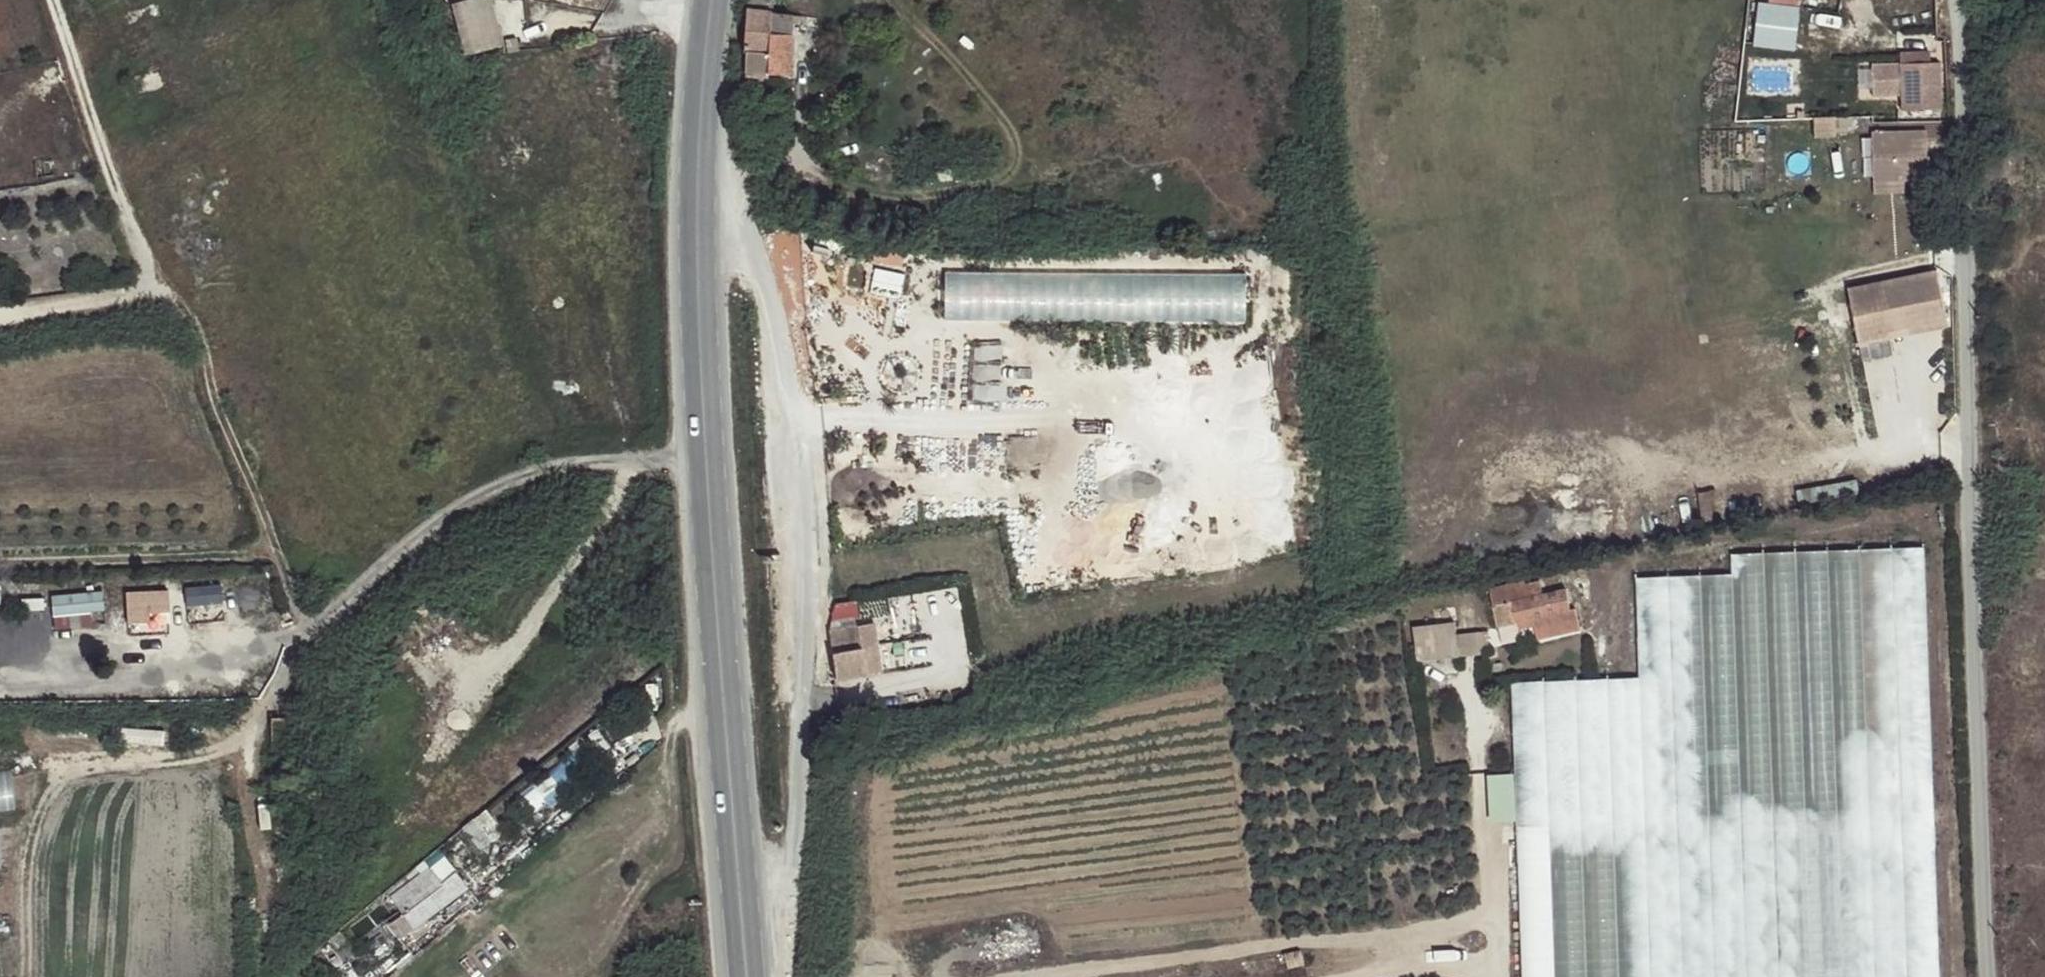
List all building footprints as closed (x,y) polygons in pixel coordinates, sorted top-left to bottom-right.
[(451,1),(465,58),(507,48),(495,0),(456,0),(451,1)] [(771,12),(772,0),(749,0),(747,9),(771,12)] [(1802,5),(1762,2),(1759,42),(1799,45),(1802,5)] [(783,75),(784,16),(770,15),(771,12),(747,9),(744,52),(747,52),(746,78),(767,80),(767,73),(783,75)] [(791,16),(784,16),(783,75),(788,75),(791,16)] [(1884,113),(1923,111),(1920,64),(1881,66),(1884,113)] [(1856,136),(1859,184),(1888,182),(1913,181),(1910,133),(1856,136)] [(1888,182),(1859,184),(1859,196),(1889,194),(1888,182)] [(905,294),(910,272),(881,265),(876,287),(905,294)] [(1925,272),(1837,293),(1846,331),(1934,311),(1925,272)] [(1523,976),(1938,976),(1932,808),(1923,551),(1733,558),(1734,575),(1638,580),(1640,680),(1513,685),(1519,874),(1523,976)] [(190,602),(228,600),(227,582),(189,584),(190,602)] [(1492,606),(1498,627),(1570,612),(1565,589),(1539,595),(1536,583),(1520,586),(1522,600),(1492,606)] [(58,625),(110,622),(108,588),(56,591),(58,625)] [(127,593),(128,618),(147,617),(145,592),(127,593)] [(168,593),(149,594),(149,607),(169,605),(168,593)] [(1489,654),(1488,628),(1462,630),(1462,620),(1420,622),(1422,657),(1489,654)] [(835,680),(881,675),(876,626),(830,632),(835,680)] [(502,833),(485,811),(474,820),(491,842),(502,833)] [(420,873),(390,897),(403,914),(391,923),(401,937),(466,887),(456,873),(442,883),(429,867),(420,873)] [(400,880),(386,892),(390,897),(420,873),(416,868),(400,880)]
